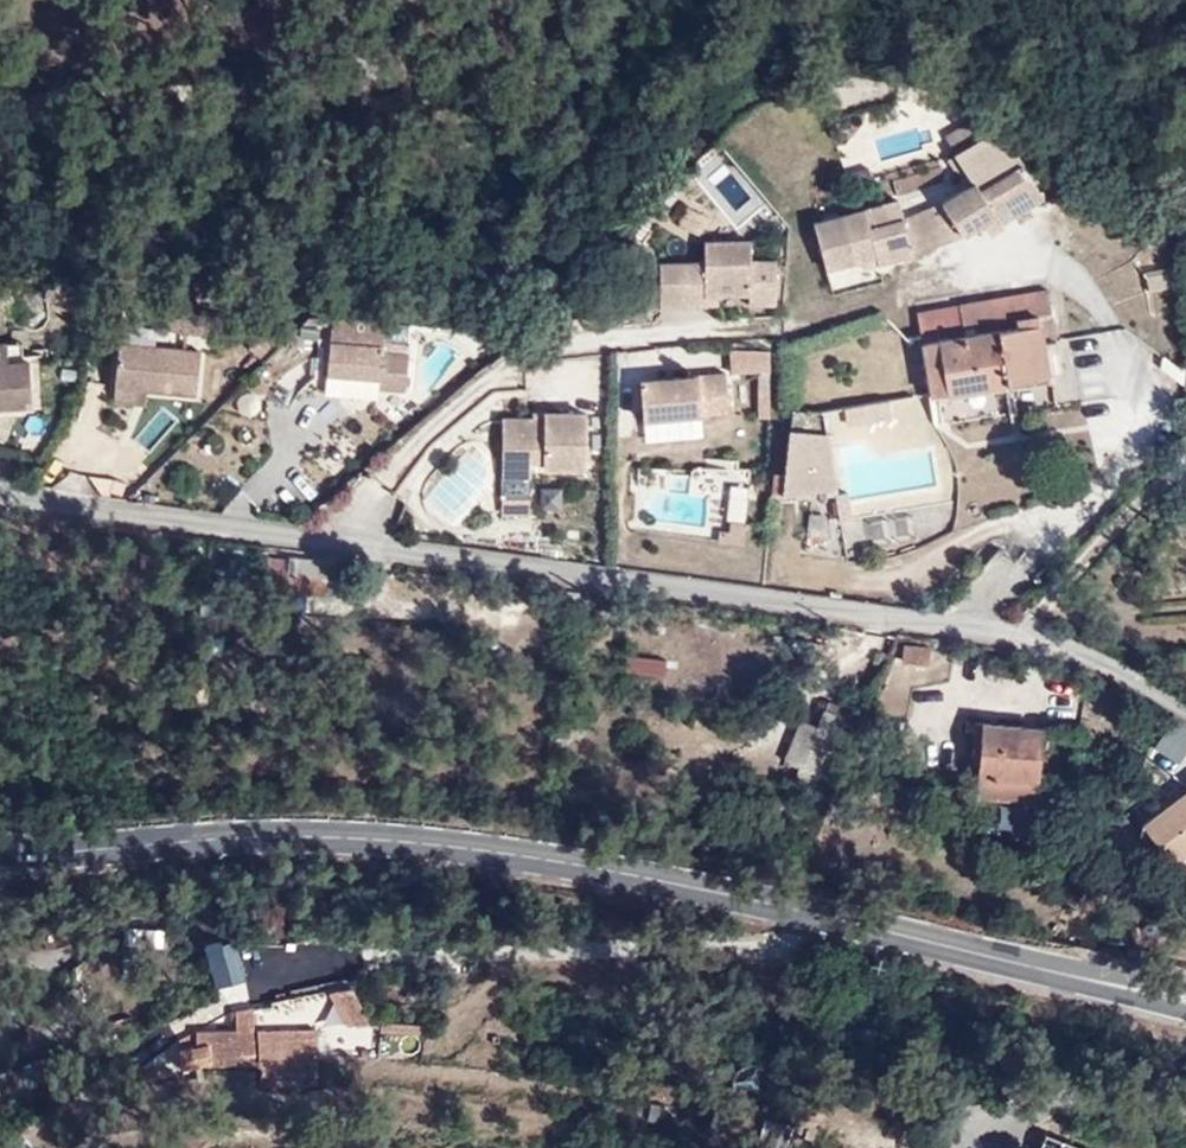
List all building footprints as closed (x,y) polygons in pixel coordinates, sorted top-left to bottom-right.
[(970,124),(945,136),(952,149),(976,137),(970,124)] [(960,157),(978,185),(1020,159),(989,138),(960,157)] [(978,185),(946,206),(966,237),(989,223),(997,218),(1003,226),(1044,199),(1020,159),(978,185)] [(703,182),(733,216),(755,197),(724,163),(703,182)] [(966,237),(946,206),(909,221),(916,258),(966,237)] [(916,258),(909,221),(873,231),(868,214),(818,226),(829,271),(864,262),(879,258),(882,267),(916,258)] [(997,218),(989,223),(994,231),(1003,226),(997,218)] [(754,245),(708,245),(708,265),(663,265),(663,307),(709,306),(708,297),(751,297),(752,306),(780,305),(779,265),(752,265),(754,245)] [(879,258),(864,262),(866,271),(882,267),(879,258)] [(1038,328),(1041,346),(1059,345),(1051,295),(962,310),(967,339),(1038,328)] [(332,320),(310,317),(302,325),(331,328),(332,320)] [(385,324),(332,320),(331,328),(324,394),(339,395),(339,397),(359,400),(359,398),(375,400),(376,394),(405,397),(409,360),(404,359),(404,349),(383,347),(385,324)] [(1046,378),(1041,346),(1038,328),(967,339),(941,343),(949,395),(1046,378)] [(33,409),(31,361),(9,362),(9,342),(0,343),(0,410),(33,409)] [(932,398),(949,395),(941,343),(924,346),(932,398)] [(140,392),(147,350),(121,348),(118,390),(138,392),(140,392)] [(201,356),(147,350),(140,392),(147,393),(147,397),(149,396),(198,399),(201,356)] [(757,419),(773,419),(772,350),(729,351),(730,376),(756,375),(757,419)] [(668,388),(667,382),(643,385),(647,422),(732,416),(729,378),(678,382),(678,387),(668,388)] [(147,393),(140,392),(138,409),(149,410),(149,396),(147,397),(147,393)] [(996,397),(935,402),(937,423),(964,421),(966,437),(999,434),(996,397)] [(548,422),(536,421),(507,421),(506,464),(532,465),(547,465),(548,470),(589,471),(589,417),(548,417),(548,422)] [(828,438),(785,433),(784,462),(778,477),(773,476),(772,497),(836,492),(828,438)] [(455,518),(487,454),(461,441),(446,472),(438,468),(421,501),(455,518)] [(532,465),(506,464),(506,478),(533,478),(532,465)] [(565,509),(561,487),(538,492),(542,513),(565,509)] [(729,493),(728,517),(746,517),(747,493),(729,493)] [(828,533),(829,515),(808,515),(808,533),(828,533)] [(870,527),(873,548),(916,542),(913,520),(870,527)] [(268,608),(330,607),(329,559),(268,560),(268,608)] [(630,653),(626,671),(663,680),(667,661),(630,653)] [(825,702),(819,728),(795,723),(784,771),(826,781),(844,706),(825,702)] [(979,723),(980,803),(1045,802),(1044,723),(979,723)] [(1185,862),(1185,797),(1146,828),(1177,868),(1185,862)] [(241,983),(235,944),(210,947),(216,987),(241,983)] [(247,983),(263,982),(261,954),(245,956),(247,983)] [(354,987),(331,997),(345,1030),(368,1019),(354,987)] [(319,1018),(318,1001),(255,1005),(256,1028),(286,1027),(286,1030),(300,1029),(299,1019),(319,1018)] [(190,1031),(190,1068),(319,1070),(319,1031),(255,1030),(255,1011),(235,1011),(234,1032),(190,1031)]
